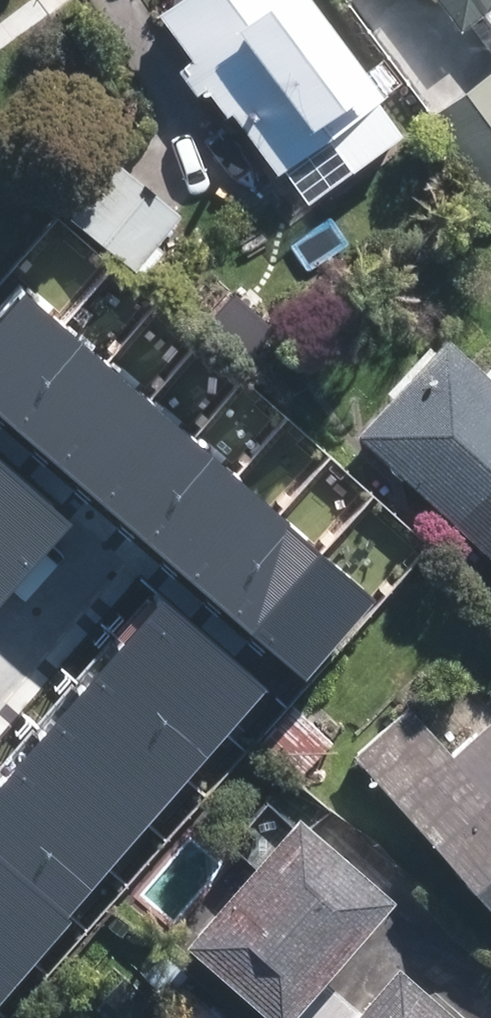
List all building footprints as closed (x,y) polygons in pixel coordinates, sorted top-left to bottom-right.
[(146,21),(264,182),(313,146),(322,157),(378,116),(296,5),(303,0),(174,0),(146,21)] [(448,41),(470,24),(490,51),(490,0),(417,0),(448,41)] [(424,119),(487,201),(490,198),(490,75),(488,71),(424,119)] [(108,163),(60,221),(130,280),(179,223),(108,163)] [(0,325),(0,419),(308,681),(379,598),(24,297),(0,325)] [(437,343),(346,439),(490,576),(490,393),(437,343)] [(74,523),(0,459),(0,609),(74,523)] [(0,795),(0,1005),(268,692),(164,603),(0,795)] [(285,705),(250,746),(295,784),(330,743),(285,705)] [(345,761),(488,932),(490,930),(490,718),(445,757),(406,710),(345,761)] [(168,954),(239,1017),(445,1017),(393,971),(353,1015),(315,981),(378,911),(284,827),(168,954)] [(173,1017),(213,1017),(191,998),(173,1017)]
